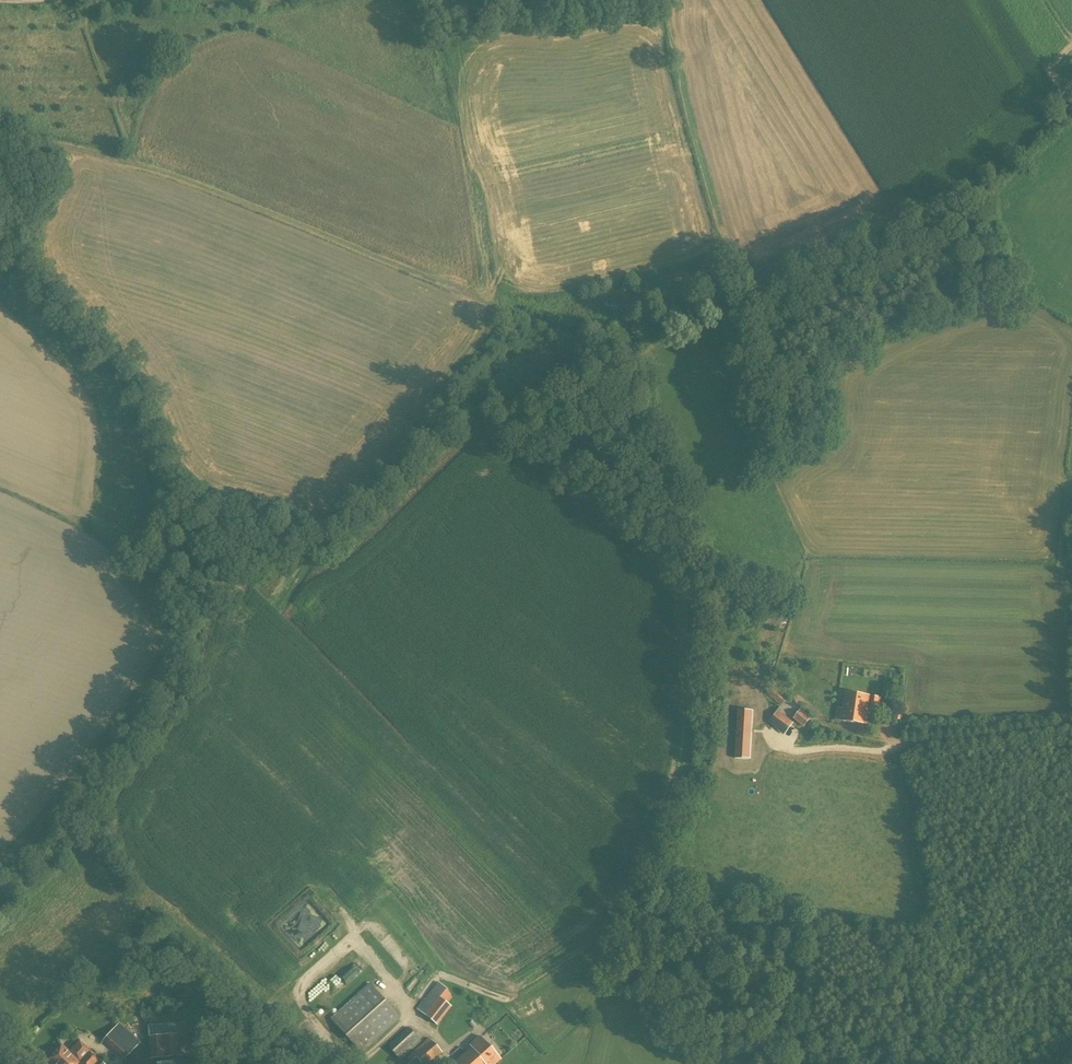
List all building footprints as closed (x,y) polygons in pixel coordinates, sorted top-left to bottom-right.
[(768,696),(781,706),(788,696),(776,686),(768,696)] [(870,697),(870,696),(846,693),(842,721),(866,724),(868,711),(874,712),(875,707),(879,707),(880,698),(870,697)] [(793,718),(803,727),(811,718),(801,709),(793,718)] [(743,759),(747,718),(748,712),(734,710),(728,757),(743,759)] [(452,998),(447,989),(438,982),(417,1008),(437,1025),(452,1006),(448,1003),(452,998)] [(329,1019),(360,1054),(400,1018),(369,983),(329,1019)] [(140,1042),(119,1022),(103,1040),(124,1060),(140,1042)] [(149,1024),(151,1058),(188,1056),(186,1022),(149,1024)] [(387,1047),(400,1061),(420,1042),(408,1028),(387,1047)] [(501,1060),(479,1036),(469,1045),(472,1048),(454,1063),(455,1063),(496,1063),(501,1060)] [(443,1053),(429,1037),(407,1057),(408,1058),(403,1062),(405,1063),(430,1063),(443,1053)] [(50,1063),(78,1063),(79,1063),(80,1063),(102,1063),(79,1041),(69,1052),(61,1045),(46,1060),(50,1063)]
